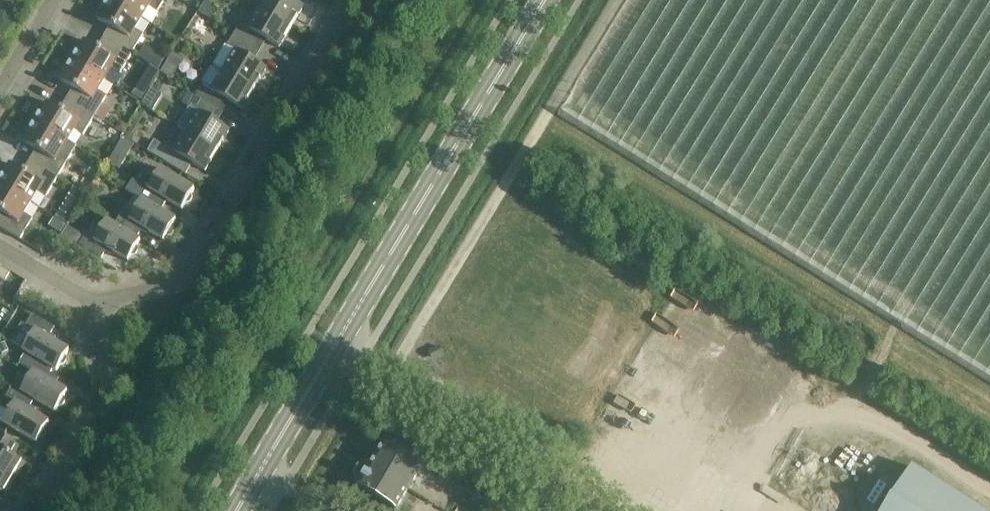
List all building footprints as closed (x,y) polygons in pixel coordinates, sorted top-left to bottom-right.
[(132,55),(144,36),(136,32),(143,20),(110,0),(105,0),(100,9),(103,11),(98,20),(116,31),(110,42),(132,55)] [(143,20),(150,8),(158,13),(166,0),(110,0),(143,20)] [(292,28),(304,8),(290,0),(266,0),(260,9),(292,28)] [(280,48),(292,28),(260,9),(254,20),(250,18),(245,18),(234,36),(256,49),(263,38),(280,48)] [(250,60),(256,49),(234,36),(228,47),(225,45),(213,65),(216,67),(255,90),(267,70),(250,60)] [(121,75),(132,55),(110,42),(103,52),(85,41),(79,50),(76,48),(70,59),(107,82),(113,70),(121,75)] [(100,93),(107,82),(70,59),(63,70),(66,72),(61,82),(79,93),(73,103),(95,117),(105,123),(112,110),(103,105),(107,98),(100,93)] [(151,66),(144,76),(155,82),(161,72),(151,66)] [(243,110),(255,90),(216,67),(211,68),(202,82),(204,87),(198,98),(219,111),(226,100),(243,110)] [(186,133),(218,152),(230,132),(213,121),(219,111),(198,98),(189,92),(182,104),(190,109),(179,128),(186,132),(186,133)] [(33,121),(69,143),(76,132),(84,136),(95,117),(73,103),(66,113),(48,102),(42,112),(39,110),(33,121)] [(42,154),(36,165),(66,183),(69,178),(62,173),(77,148),(69,143),(33,121),(26,132),(29,134),(24,143),(42,154)] [(148,152),(165,162),(182,172),(189,162),(206,172),(218,152),(186,133),(174,153),(155,141),(148,152)] [(123,139),(119,147),(130,153),(134,146),(123,139)] [(32,204),(39,193),(47,197),(55,184),(63,188),(66,183),(36,165),(29,175),(11,164),(6,173),(2,171),(0,175),(0,185),(32,204)] [(195,189),(178,179),(161,169),(155,179),(147,175),(141,185),(133,180),(126,192),(142,201),(143,200),(156,208),(162,198),(182,210),(195,189)] [(21,240),(33,220),(26,216),(32,204),(0,185),(0,213),(5,216),(0,224),(0,228),(21,240)] [(176,220),(156,208),(143,200),(142,201),(135,212),(133,211),(129,212),(125,209),(115,226),(138,239),(143,229),(164,241),(176,220)] [(62,208),(56,219),(68,226),(75,216),(62,208)] [(141,241),(138,239),(115,226),(107,221),(95,240),(86,235),(80,247),(102,260),(108,250),(128,262),(141,241)] [(39,239),(35,246),(44,251),(48,245),(39,239)] [(56,328),(33,315),(27,326),(35,332),(23,351),(26,353),(54,370),(57,372),(70,351),(49,339),(56,328)] [(48,380),(54,370),(26,353),(20,364),(34,373),(22,391),(22,392),(35,401),(55,413),(68,392),(48,380)] [(22,392),(22,391),(14,386),(1,408),(9,413),(3,423),(37,444),(50,422),(29,410),(35,401),(22,392)] [(14,482),(25,463),(5,451),(11,442),(0,435),(0,474),(14,482)] [(360,485),(359,487),(397,510),(425,464),(387,441),(375,461),(374,460),(370,467),(368,465),(359,467),(355,475),(357,483),(360,485)] [(911,470),(885,510),(975,510),(911,470)] [(14,482),(0,474),(0,500),(2,501),(14,482)]
